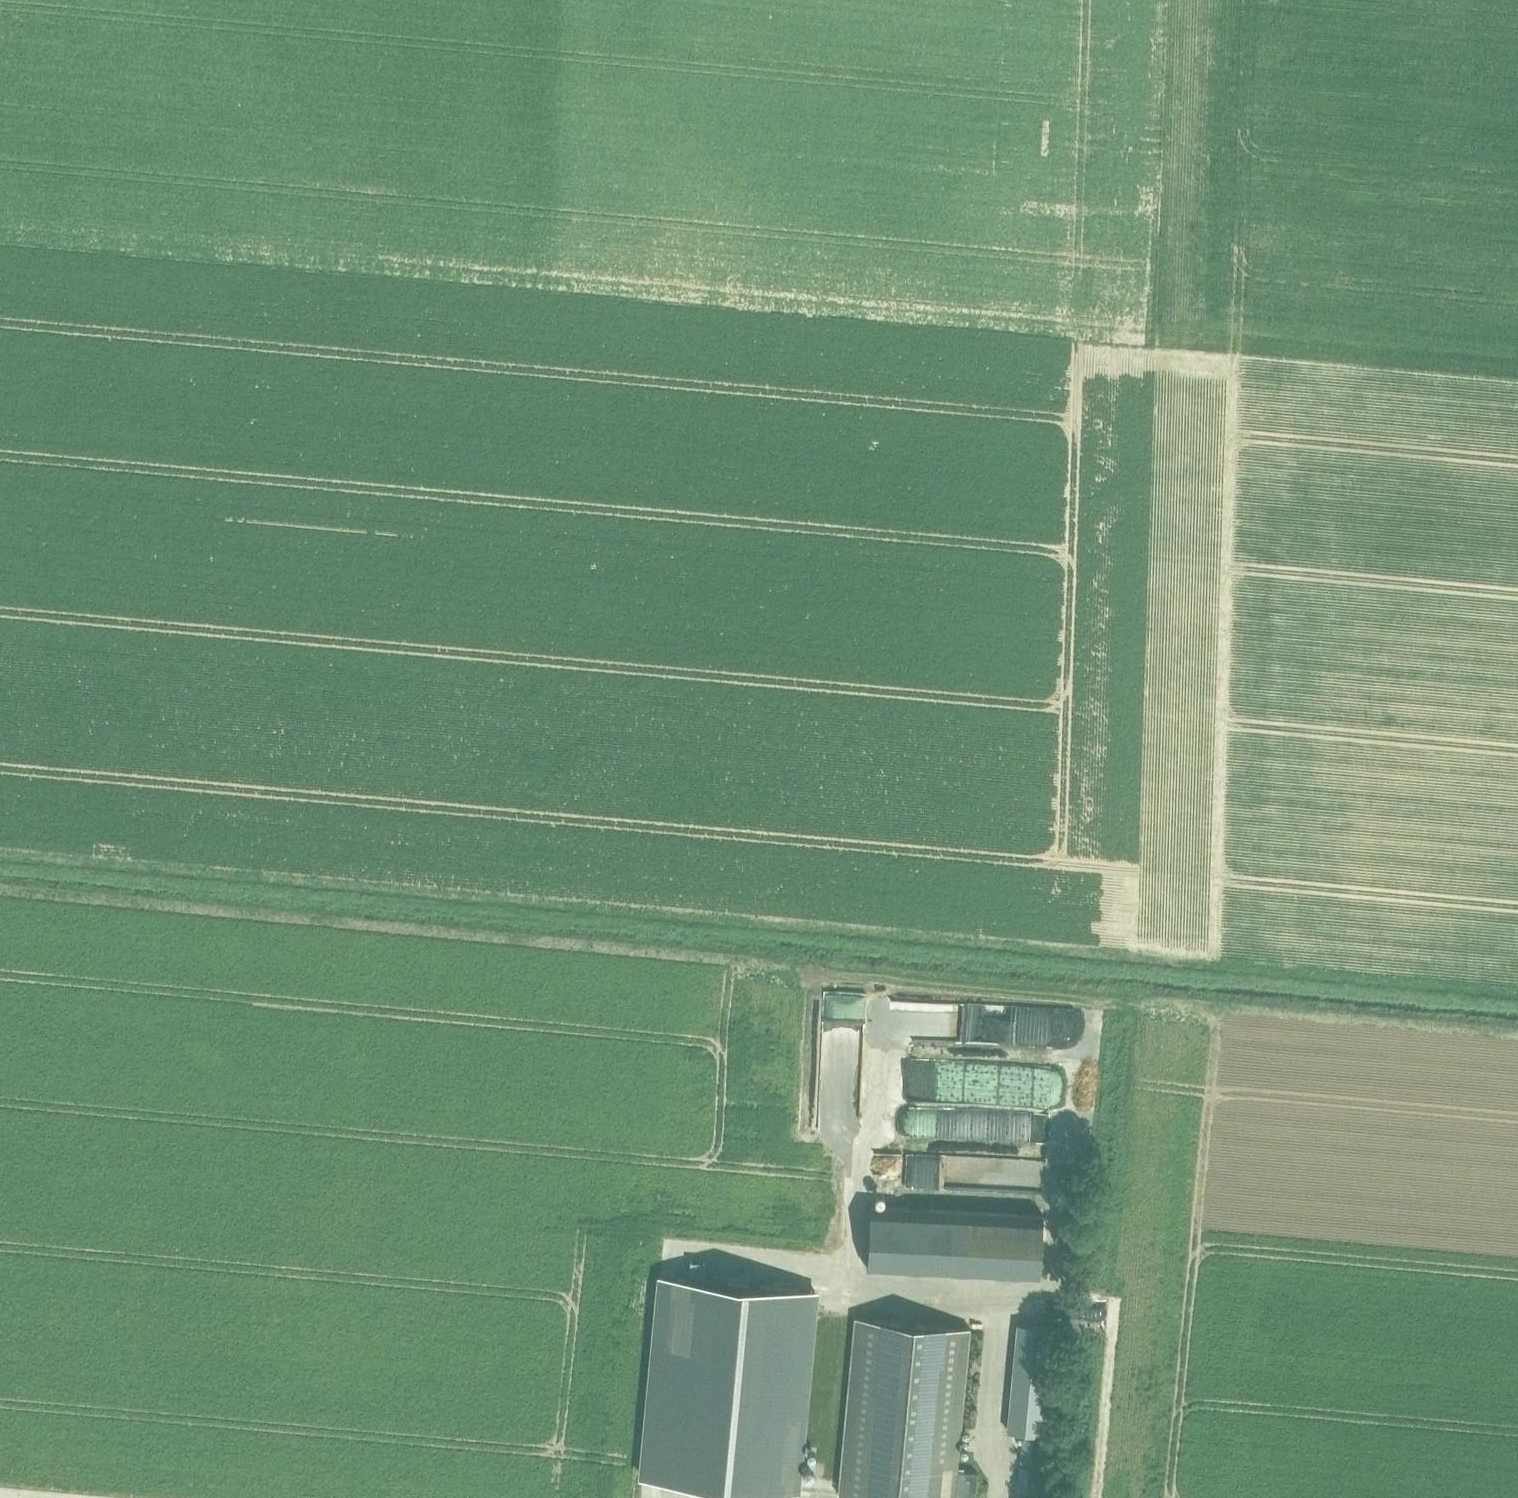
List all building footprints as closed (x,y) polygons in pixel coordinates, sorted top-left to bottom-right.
[(856,1048),(873,1048),(872,993),(842,993),(843,1045),(856,1044),(856,1048)] [(1084,1003),(988,998),(986,1033),(1064,1036),(1065,1016),(1083,1016),(1084,1003)] [(1048,1074),(1049,1059),(921,1054),(920,1066),(984,1068),(984,1072),(991,1073),(992,1064),(1029,1065),(1029,1073),(1048,1074)] [(855,1058),(855,1070),(842,1070),(840,1111),(853,1112),(854,1097),(873,1098),(874,1072),(866,1072),(867,1059),(855,1058)] [(867,1268),(1040,1277),(1043,1214),(871,1205),(867,1268)] [(815,1290),(661,1275),(643,1476),(796,1491),(815,1290)] [(956,1470),(970,1327),(856,1316),(839,1494),(878,1497),(975,1497),(977,1472),(956,1470)] [(1059,1327),(1018,1324),(1008,1431),(1050,1435),(1059,1327)] [(1021,1440),(1019,1462),(1029,1463),(1031,1440),(1021,1440)] [(1019,1469),(1017,1492),(1027,1493),(1029,1470),(1019,1469)]
